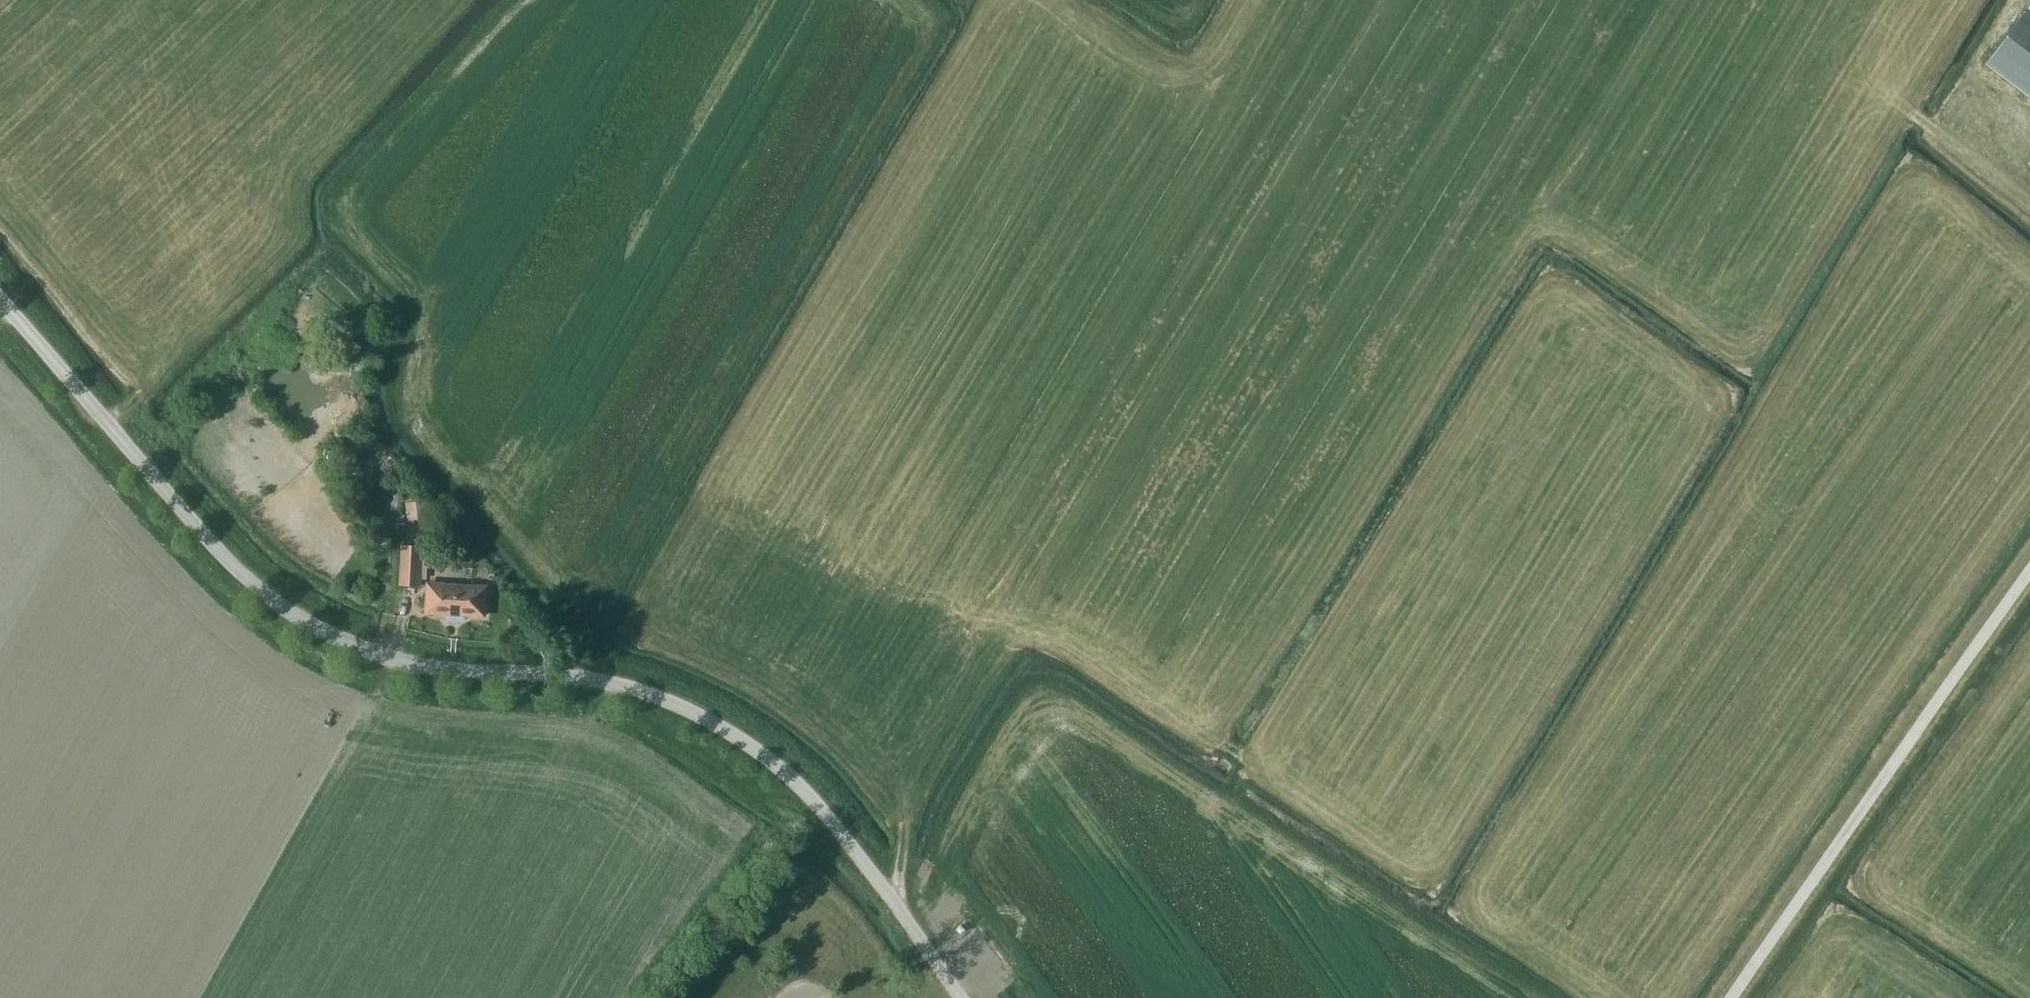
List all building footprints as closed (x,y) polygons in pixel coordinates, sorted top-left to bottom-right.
[(427,499),(406,502),(409,520),(430,517),(427,499)] [(400,585),(420,587),(422,546),(402,545),(400,585)] [(446,619),(463,620),(464,614),(484,615),(486,586),(428,583),(426,612),(447,613),(446,619)] [(956,929),(960,934),(964,930),(961,925),(956,929)]
